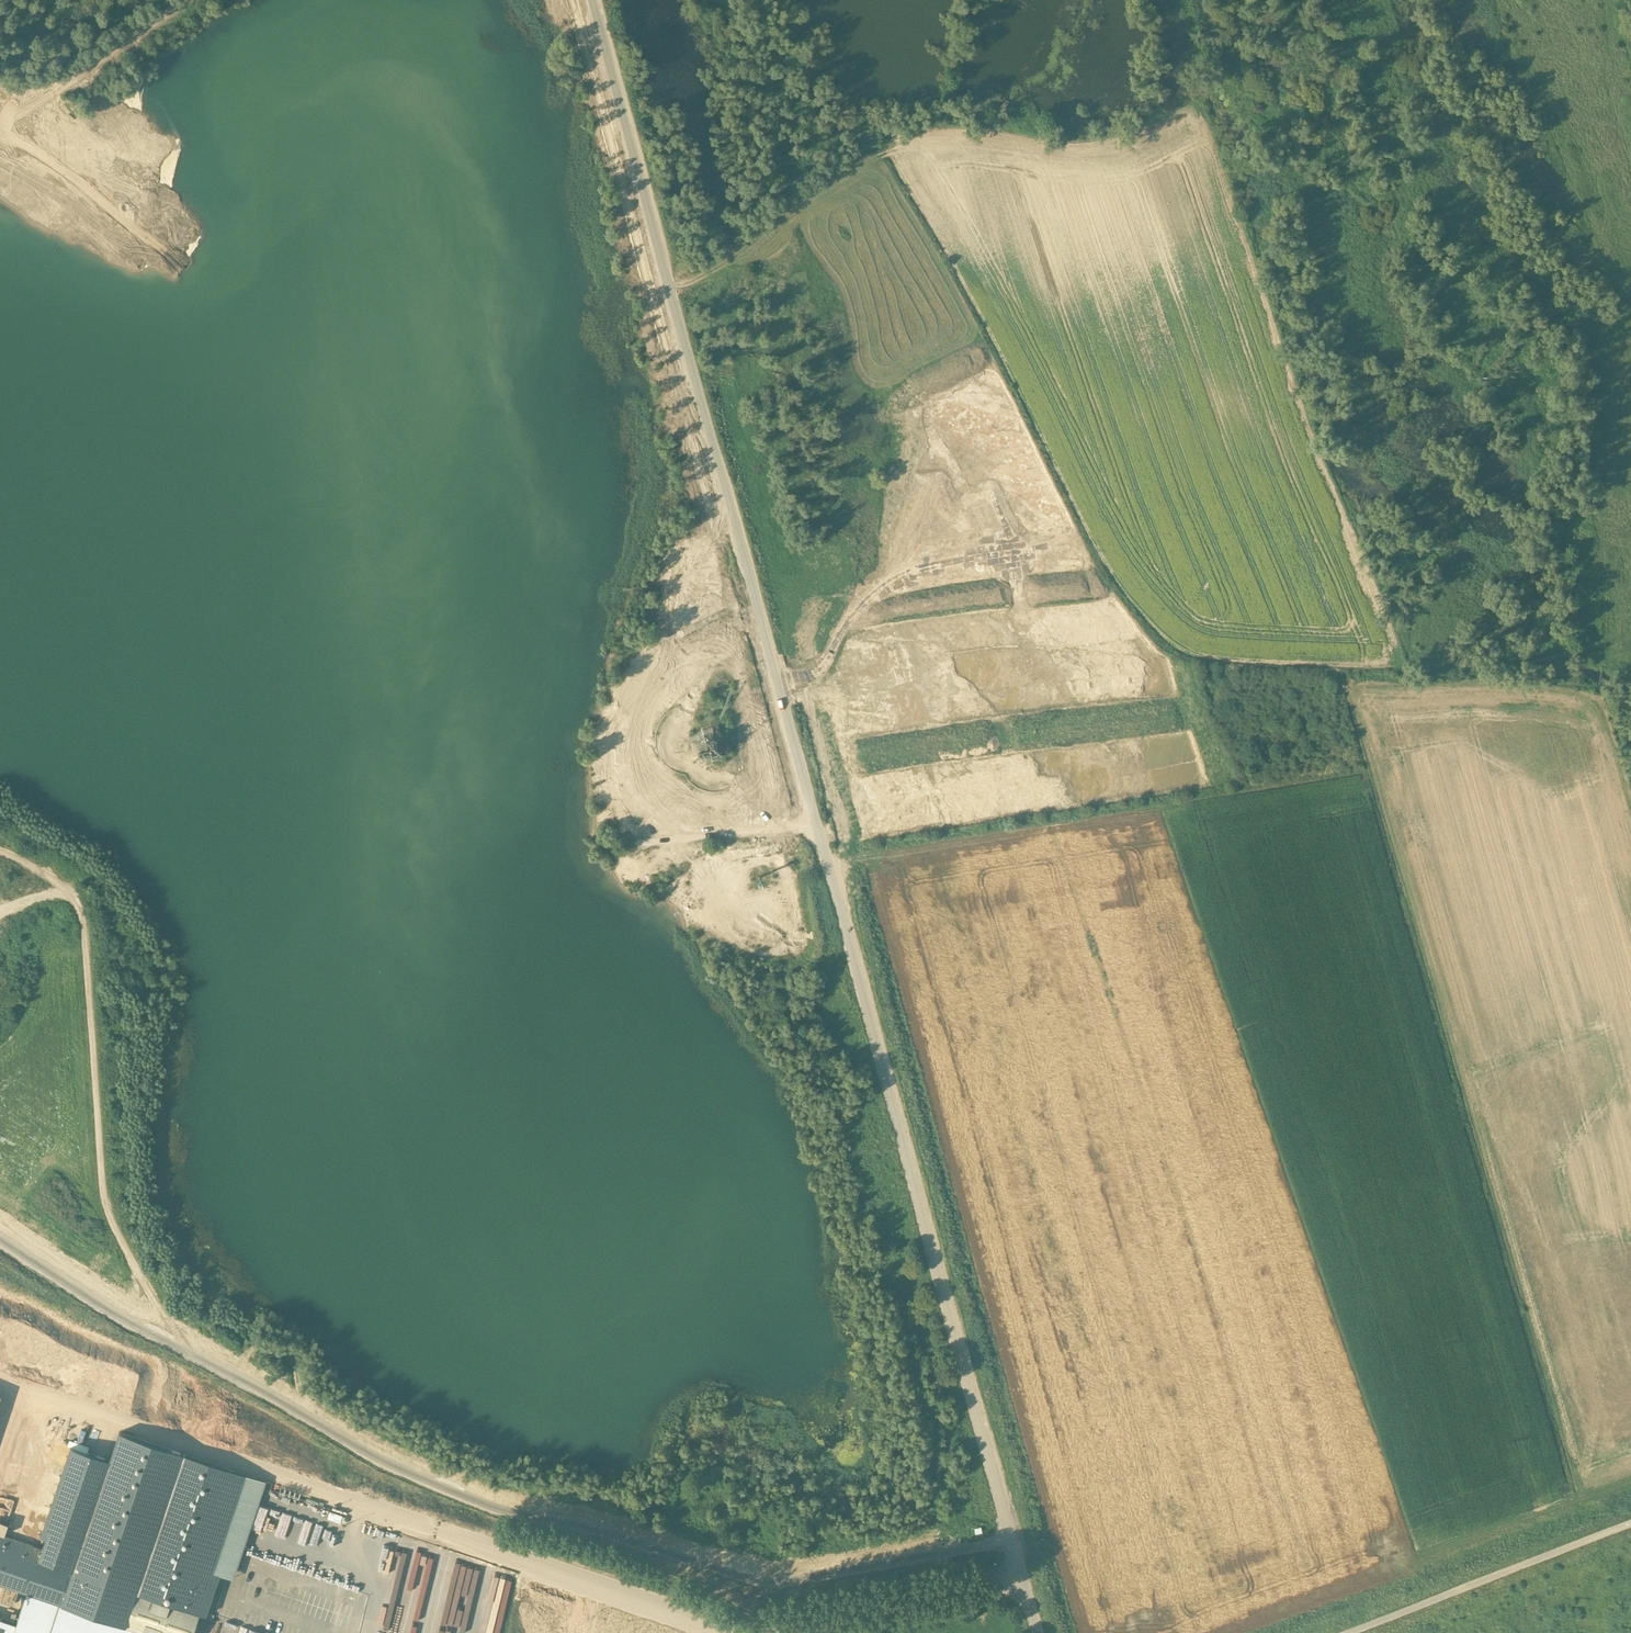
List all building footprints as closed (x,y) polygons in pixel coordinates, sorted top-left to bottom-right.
[(696,738),(698,747),(708,745),(710,749),(719,747),(714,728),(707,730),(708,735),(696,738)] [(68,1407),(67,1413),(83,1416),(84,1411),(68,1407)] [(246,1474),(120,1431),(110,1459),(71,1446),(41,1534),(46,1536),(38,1560),(35,1559),(39,1547),(0,1533),(0,1582),(6,1584),(1,1599),(14,1604),(19,1588),(27,1591),(17,1623),(0,1618),(0,1632),(193,1632),(199,1613),(206,1615),(220,1574),(213,1572),(243,1483),(246,1474)] [(8,1523),(0,1520),(0,1533),(5,1535),(8,1523)]
